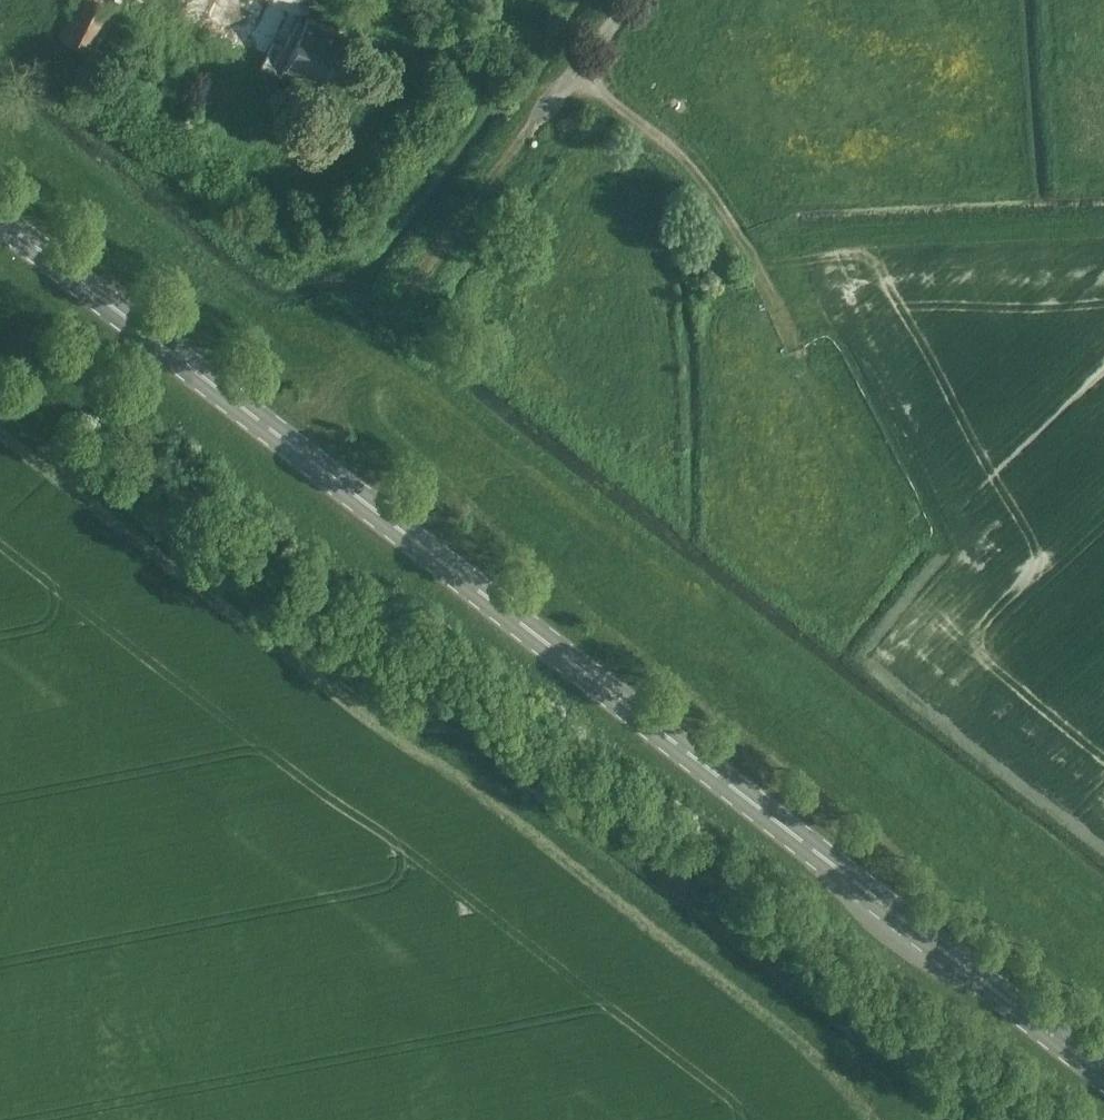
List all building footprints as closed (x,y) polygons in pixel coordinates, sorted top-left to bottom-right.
[(120,3),(114,0),(78,0),(61,37),(97,53),(120,3)] [(317,0),(127,0),(124,7),(253,69),(256,63),(272,70),(282,75),(286,66),(323,83),(347,32),(310,15),(317,0)]
